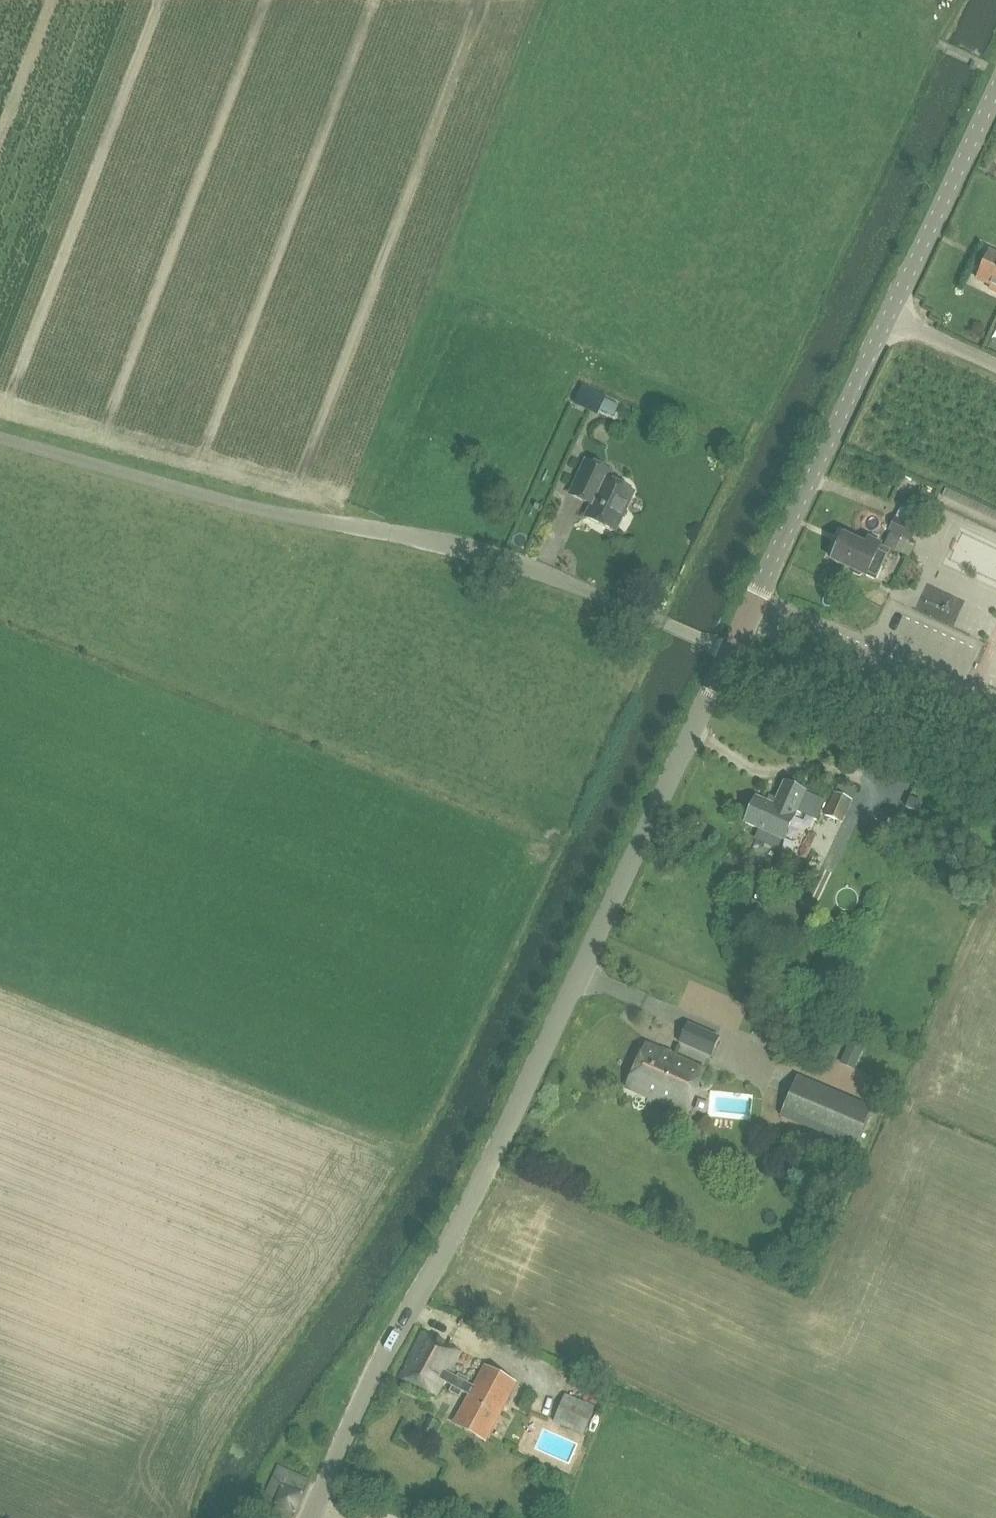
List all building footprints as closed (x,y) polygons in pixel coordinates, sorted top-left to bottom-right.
[(989,289),(995,292),(995,254),(985,249),(972,279),(990,286),(989,289)] [(597,413),(604,397),(581,386),(574,403),(597,413)] [(571,494),(592,504),(586,517),(615,530),(633,492),(607,480),(611,472),(586,460),(571,494)] [(906,517),(911,506),(896,498),(890,510),(906,517)] [(883,547),(880,545),(881,545),(869,539),(865,546),(844,535),(832,560),(867,577),(867,576),(875,580),(890,549),(894,551),(901,536),(911,541),(917,528),(896,517),(890,530),(891,531),(883,547)] [(959,594),(949,622),(978,633),(984,616),(973,612),(977,600),(959,594)] [(839,781),(835,792),(851,800),(855,789),(839,781)] [(781,838),(784,839),(796,811),(816,820),(825,801),(805,792),(784,782),(775,801),(770,798),(768,802),(756,797),(745,822),(759,828),(754,840),(776,849),(781,838)] [(851,800),(835,792),(824,815),(842,822),(852,800),(851,800)] [(911,798),(905,807),(918,813),(923,803),(911,798)] [(820,849),(828,831),(819,826),(810,845),(820,849)] [(686,1028),(679,1043),(710,1057),(717,1041),(719,1037),(688,1023),(686,1028)] [(850,1042),(841,1063),(854,1068),(863,1048),(850,1042)] [(684,1112),(704,1068),(647,1043),(628,1088),(684,1112)] [(797,1076),(780,1115),(856,1148),(873,1109),(797,1076)] [(463,1390),(470,1393),(474,1386),(467,1382),(469,1379),(458,1374),(456,1377),(449,1373),(460,1352),(423,1332),(400,1377),(437,1394),(445,1380),(453,1385),(450,1390),(460,1396),(463,1390)] [(485,1365),(474,1386),(470,1393),(459,1412),(492,1430),(517,1383),(485,1365)] [(595,1406),(565,1394),(552,1421),(583,1434),(595,1406)] [(437,1422),(428,1418),(423,1429),(433,1433),(437,1422)] [(270,1517),(292,1517),(310,1479),(279,1465),(257,1512),(270,1517)]
